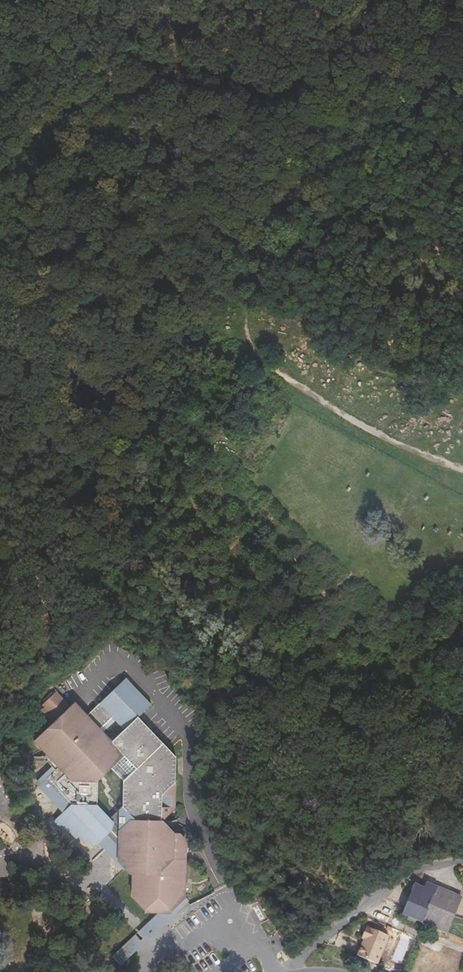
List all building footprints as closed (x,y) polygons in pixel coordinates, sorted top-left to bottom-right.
[(147,707),(122,681),(88,713),(83,717),(71,705),(68,705),(66,707),(53,693),(35,710),(48,724),(30,741),(55,769),(43,782),(67,808),(60,816),(86,842),(92,848),(109,831),(110,819),(122,831),(121,857),(133,870),(133,891),(148,906),(144,910),(151,910),(151,906),(159,907),(159,911),(159,913),(156,915),(164,923),(173,914),(170,911),(183,899),(185,850),(159,823),(172,809),(172,758),(136,718),(147,707)] [(43,782),(34,790),(60,816),(67,808),(43,782)] [(82,844),(86,842),(60,816),(50,824),(63,837),(67,835),(73,841),(77,839),(82,844)] [(415,884),(403,915),(446,932),(461,897),(428,883),(425,888),(415,884)] [(133,899),(144,910),(148,906),(133,891),(133,899)] [(156,915),(155,914),(141,926),(115,950),(119,963),(153,933),(164,923),(156,915)] [(390,937),(368,928),(363,940),(365,941),(358,957),(378,966),(390,937)] [(293,942),(286,933),(282,935),(276,929),(271,933),(284,948),(293,942)]
